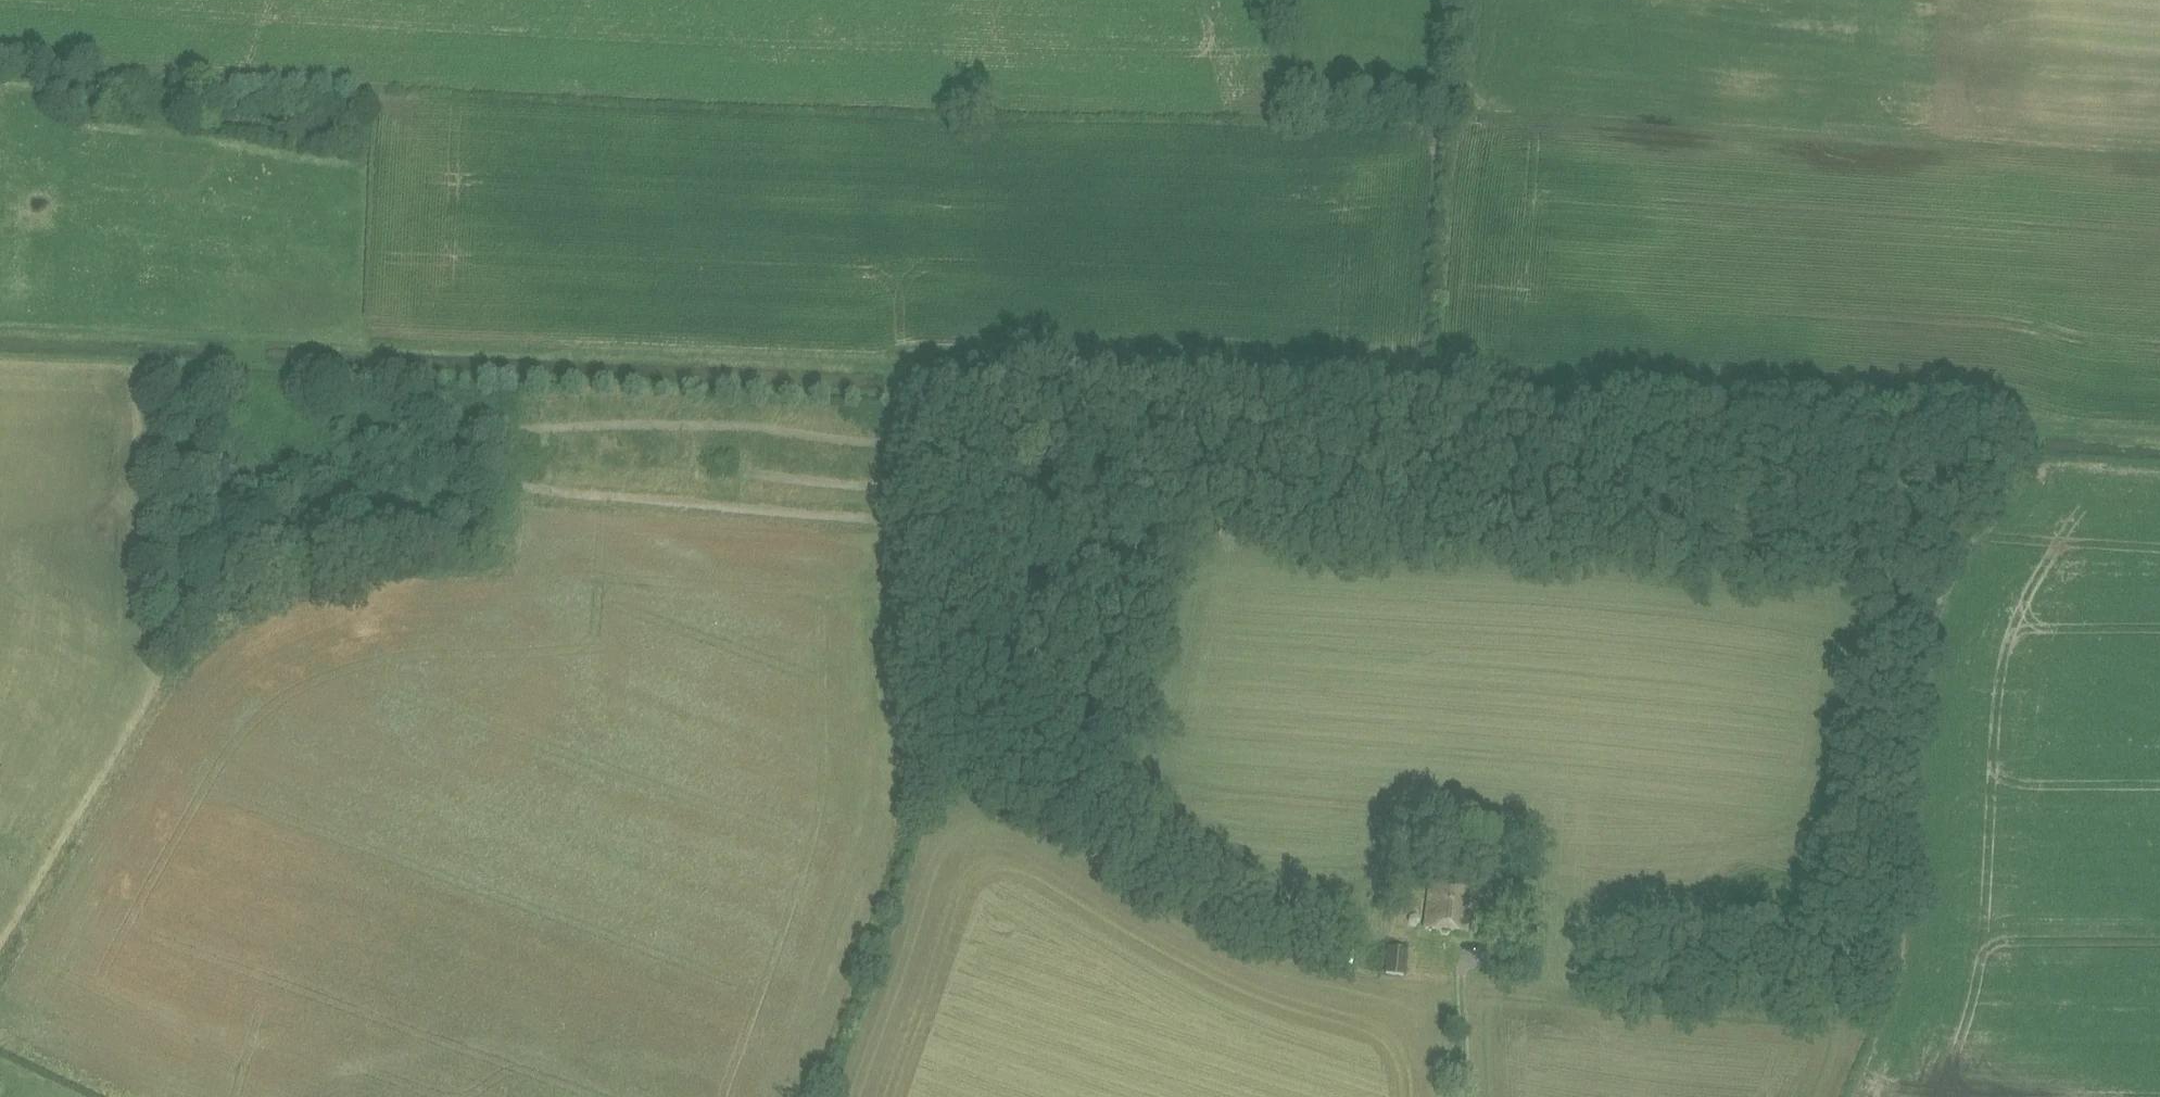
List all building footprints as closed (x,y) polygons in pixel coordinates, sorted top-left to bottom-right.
[(1431,883),(1425,928),(1466,933),(1471,888),(1431,883)] [(1389,946),(1385,972),(1404,974),(1407,949),(1389,946)]
